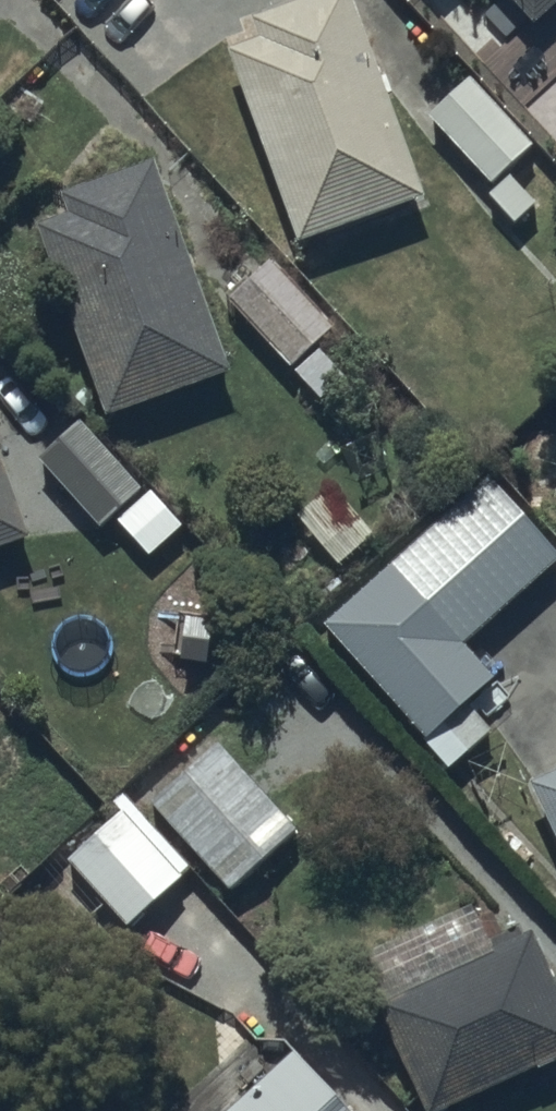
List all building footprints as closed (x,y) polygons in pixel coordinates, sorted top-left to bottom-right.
[(223,38),(296,230),(421,183),(351,0),(276,0),(250,10),(256,25),(223,38)] [(531,14),(546,0),(519,0),(531,14)] [(470,68),(427,107),(488,174),(531,136),(470,68)] [(68,198),(35,210),(104,403),(227,359),(152,149),(62,181),(68,198)] [(269,249),(226,289),(291,359),(333,318),(269,249)] [(141,479),(79,412),(37,452),(99,519),(141,479)] [(23,531),(0,460),(0,538),(23,531)] [(554,546),(483,468),(324,613),(427,726),(422,730),(449,760),(489,723),(464,695),(493,669),(460,632),(554,546)] [(150,483),(115,514),(148,550),(182,519),(150,483)] [(221,735),(153,791),(223,878),(292,822),(221,735)] [(533,773),(555,825),(555,762),(533,773)] [(118,802),(65,852),(125,916),(179,866),(118,802)] [(375,985),(424,1105),(555,1051),(555,981),(531,921),(375,985)] [(290,1044),(214,1110),(349,1110),(290,1044)]
